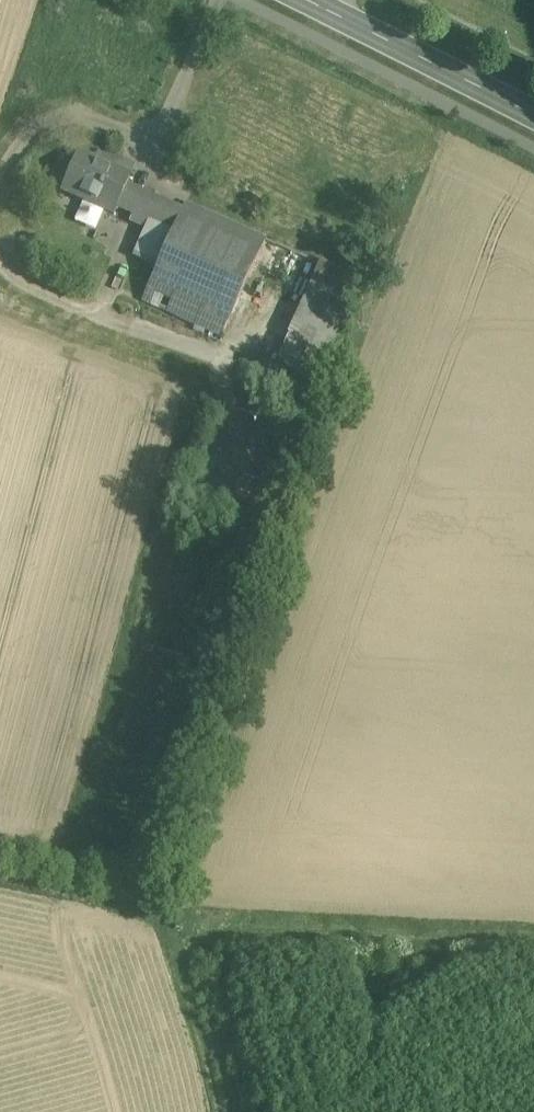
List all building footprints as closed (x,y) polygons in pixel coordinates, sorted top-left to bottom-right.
[(128,175),(77,152),(60,188),(112,212),(115,204),(125,183),(128,175)] [(181,207),(125,183),(115,204),(131,212),(128,219),(147,227),(150,220),(171,229),(181,207)] [(155,263),(140,297),(221,334),(265,236),(184,200),(181,207),(171,229),(155,263)] [(171,229),(150,220),(147,227),(135,254),(155,263),(171,229)] [(320,260),(276,357),(325,379),(369,282),(320,260)] [(165,322),(165,320),(165,317),(163,315),(161,314),(159,314),(157,314),(155,315),(153,317),(153,320),(153,322),(155,324),(157,325),(159,326),(161,325),(163,324),(165,322)] [(177,326),(177,324),(177,322),(175,320),(173,318),(171,318),(169,319),(167,320),(165,322),(165,324),(166,327),(167,328),(169,330),(171,330),(174,330),(175,328),(177,326)]
